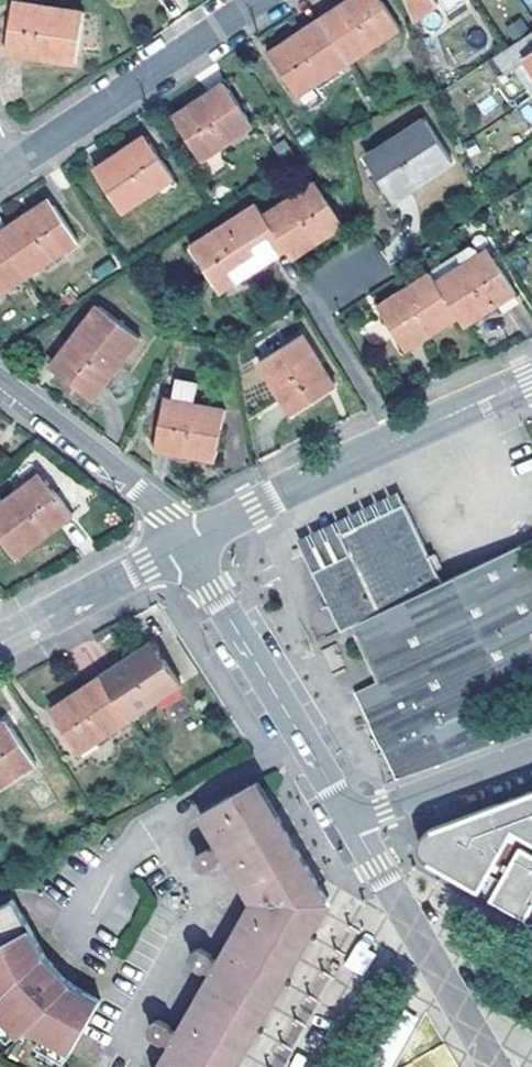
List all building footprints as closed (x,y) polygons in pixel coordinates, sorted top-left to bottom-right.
[(381,0),(362,0),(349,8),(346,3),(321,19),(349,61),(400,28),(381,0)] [(362,0),(350,0),(346,3),(349,8),(362,0)] [(417,19),(440,4),(437,0),(410,0),(417,19)] [(13,1),(12,7),(41,12),(42,6),(13,1)] [(41,12),(12,7),(4,54),(76,65),(83,12),(42,6),(41,12)] [(314,84),(349,61),(321,19),(296,36),(300,42),(274,58),(298,94),(314,84)] [(531,70),(531,33),(494,57),(504,72),(525,59),(531,70)] [(271,53),(274,58),(300,42),(296,36),(271,53)] [(254,125),(225,83),(199,100),(203,106),(177,123),(202,158),(215,176),(231,165),(218,148),(254,125)] [(314,84),(298,94),(308,109),(324,98),(314,84)] [(174,117),(177,123),(203,106),(199,100),(194,104),(174,117)] [(395,146),(369,162),(394,200),(452,163),(425,120),(392,141),(395,146)] [(124,158),(149,142),(145,136),(120,153),(124,158)] [(366,157),(369,162),(395,146),(392,141),(366,157)] [(173,178),(149,142),(124,158),(120,153),(96,169),(124,211),(173,178)] [(294,203),(320,186),(317,181),(290,198),(294,203)] [(344,223),(320,186),(294,203),(290,198),(265,214),(286,248),(292,258),(319,240),(344,223)] [(28,222),(53,205),(50,200),(25,217),(28,222)] [(192,246),(217,285),(237,272),(243,268),(247,274),(286,248),(265,214),(257,203),(192,246)] [(53,205),(28,222),(25,217),(0,233),(27,275),(77,242),(53,205)] [(27,275),(0,233),(0,293),(27,275)] [(516,292),(487,248),(483,251),(478,245),(472,243),(464,249),(464,256),(467,261),(436,281),(458,316),(464,325),(516,292)] [(221,291),(247,274),(243,268),(237,272),(217,285),(221,291)] [(409,294),(382,311),(407,348),(458,316),(436,281),(430,272),(405,288),(409,294)] [(379,306),(382,311),(409,294),(405,288),(379,306)] [(75,345),(57,370),(94,398),(139,336),(97,305),(71,341),(75,345)] [(292,413),(330,389),(312,362),(318,359),(302,334),(259,362),(292,413)] [(52,366),(57,370),(75,345),(71,341),(52,366)] [(312,362),(330,389),(335,386),(318,359),(312,362)] [(197,385),(175,381),(171,400),(194,404),(197,385)] [(163,399),(162,405),(193,411),(194,404),(171,400),(163,399)] [(193,411),(162,405),(155,446),(216,458),(225,410),(194,404),(193,411)] [(24,496),(46,479),(41,473),(19,490),(24,496)] [(46,479),(24,496),(19,490),(0,504),(0,536),(17,557),(73,515),(46,479)] [(298,539),(304,551),(405,505),(399,492),(298,539)] [(354,625),(367,619),(443,583),(405,505),(304,551),(342,631),(354,625)] [(411,772),(491,744),(474,707),(531,679),(531,566),(522,545),(443,583),(367,619),(387,662),(406,701),(381,712),(389,727),(401,752),(411,772)] [(397,777),(411,772),(401,752),(389,727),(381,712),(406,701),(387,662),(367,619),(354,625),(381,682),(357,693),(397,777)] [(153,643),(128,659),(133,666),(157,650),(153,643)] [(180,685),(157,650),(133,666),(128,659),(101,676),(129,720),(180,685)] [(78,754),(129,720),(101,676),(74,694),(79,701),(54,717),(78,754)] [(50,710),(54,717),(79,701),(74,694),(50,710)] [(0,726),(0,735),(11,728),(7,722),(0,726)] [(36,764),(11,728),(0,735),(0,788),(36,764)] [(260,779),(255,783),(275,820),(281,816),(260,779)] [(197,854),(196,860),(198,864),(201,868),(207,869),(218,862),(220,858),(223,856),(242,888),(246,886),(249,892),(253,899),(216,961),(211,959),(210,954),(199,949),(192,952),(190,955),(188,959),(192,965),(202,970),(207,969),(210,971),(174,1034),(169,1031),(168,1026),(159,1021),(151,1022),(149,1025),(147,1028),(150,1036),(159,1040),(164,1039),(169,1042),(154,1066),(235,1066),(248,1045),(274,1000),(268,996),(271,990),(289,961),(309,927),(315,931),(328,909),(331,904),(326,894),(286,826),(281,816),(275,820),(255,783),(201,815),(220,847),(215,850),(209,847),(197,854)] [(526,918),(531,908),(531,851),(529,849),(531,844),(531,791),(431,827),(423,833),(419,842),(421,852),(427,859),(470,885),(526,918)] [(0,907),(0,1046),(8,1038),(11,1041),(21,1031),(35,1040),(29,1050),(58,1066),(93,1004),(65,988),(54,978),(45,970),(37,962),(6,904),(0,907)] [(315,931),(309,927),(289,961),(271,990),(268,996),(274,1000),(315,931)] [(363,976),(378,947),(359,938),(345,967),(363,976)]
